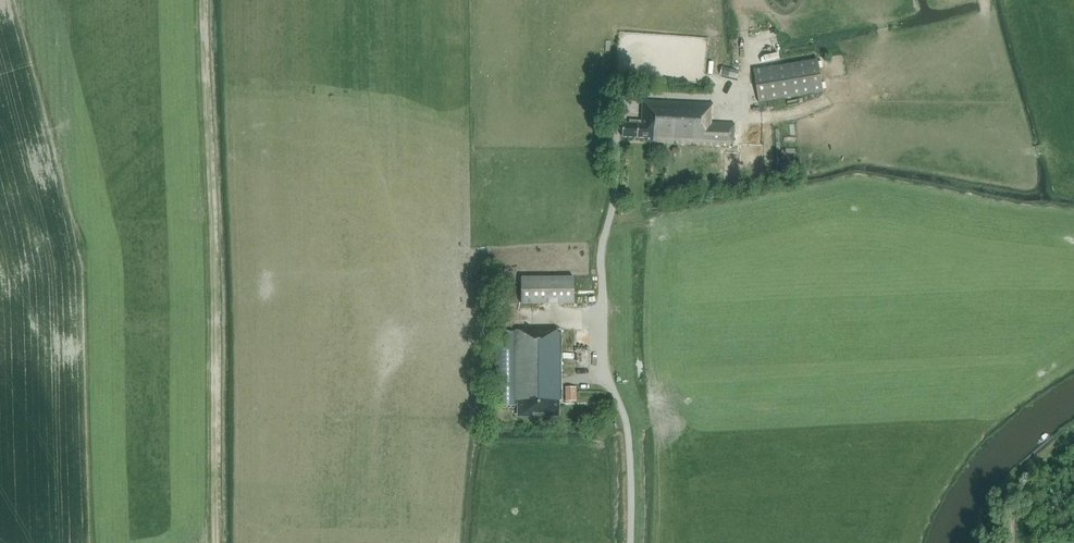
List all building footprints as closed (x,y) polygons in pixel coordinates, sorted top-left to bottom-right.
[(757,91),(758,101),(759,103),(823,92),(817,59),(753,70),(757,91)] [(720,74),(737,79),(739,71),(722,67),(720,74)] [(648,142),(733,146),(735,124),(711,123),(713,103),(643,100),(642,121),(630,120),(630,123),(623,123),(622,137),(648,138),(648,142)] [(574,304),(574,277),(522,277),(522,304),(574,304)] [(561,330),(533,330),(516,330),(516,405),(519,405),(519,416),(559,416),(558,401),(561,401),(561,330)] [(514,333),(496,333),(496,406),(514,406),(514,333)] [(576,387),(565,387),(565,395),(576,395),(576,387)]
